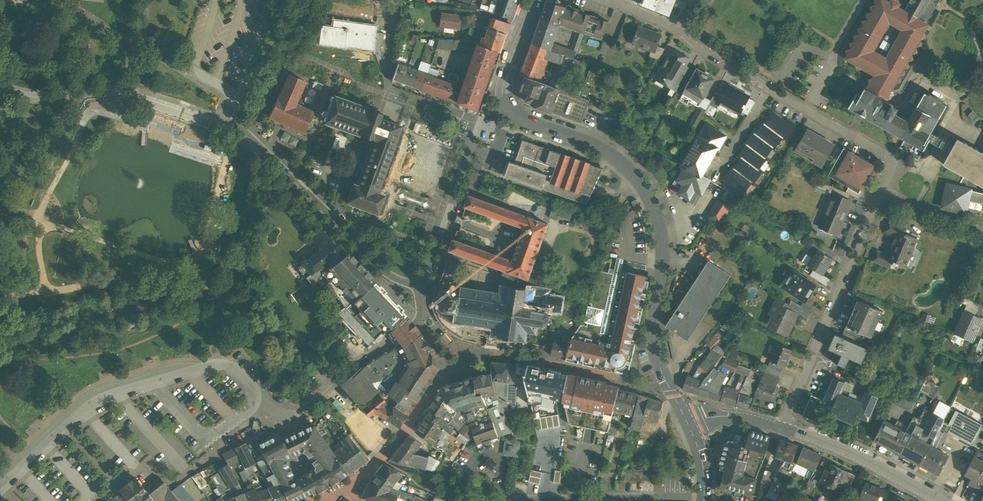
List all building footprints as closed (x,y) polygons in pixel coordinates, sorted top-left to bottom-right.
[(495,14),(513,19),(519,0),(499,0),(495,14)] [(671,17),(678,0),(640,0),(638,4),(671,17)] [(924,34),(925,32),(920,29),(924,22),(906,12),(898,7),(900,4),(898,2),(898,0),(890,0),(889,2),(885,0),(875,0),(876,5),(875,6),(871,7),(872,12),(871,13),(867,14),(868,19),(867,20),(863,21),(864,26),(863,27),(858,29),(859,34),(859,35),(854,36),(855,41),(855,42),(850,43),(851,48),(851,49),(846,51),(847,55),(845,59),(856,65),(858,70),(862,69),(874,76),(873,78),(868,80),(869,85),(866,90),(883,99),(887,92),(890,85),(894,87),(896,83),(901,82),(899,78),(900,76),(905,75),(903,71),(904,69),(909,67),(908,63),(908,61),(913,60),(911,56),(912,54),(917,53),(915,49),(916,47),(921,45),(920,41),(921,39),(925,38),(924,34)] [(906,12),(924,22),(924,23),(934,6),(935,7),(939,0),(913,0),(906,12)] [(608,22),(548,1),(542,18),(559,24),(578,31),(583,33),(602,40),(608,22)] [(698,3),(693,10),(698,13),(703,6),(698,3)] [(462,15),(442,13),(440,27),(460,29),(462,15)] [(511,24),(493,18),(492,19),(485,38),(483,37),(480,45),(501,52),(511,24)] [(542,18),(532,44),(549,50),(551,44),(559,24),(542,18)] [(375,26),(333,20),(332,27),(321,26),(319,44),(344,47),(344,46),(372,50),(373,43),(375,26)] [(662,34),(638,26),(635,35),(637,36),(634,42),(633,42),(632,44),(651,50),(656,52),(658,46),(662,34)] [(472,29),(467,40),(468,40),(475,43),(479,31),(472,29)] [(578,31),(571,51),(576,53),(583,33),(578,31)] [(467,40),(440,39),(437,49),(467,50),(468,40),(467,40)] [(480,45),(478,44),(462,94),(459,103),(481,111),(485,100),(483,99),(487,88),(489,88),(494,72),(492,72),(496,60),(498,60),(501,52),(480,45)] [(549,50),(532,44),(525,63),(542,69),(549,50)] [(571,51),(551,44),(549,50),(557,52),(564,55),(574,58),(576,53),(571,51)] [(656,52),(651,50),(649,56),(659,59),(661,56),(665,49),(658,46),(656,52)] [(673,50),(666,46),(665,49),(661,56),(667,59),(673,50)] [(685,57),(673,50),(667,59),(656,79),(671,88),(672,85),(673,86),(681,73),(688,60),(684,58),(685,57)] [(564,55),(557,52),(554,61),(560,64),(564,55)] [(574,58),(564,55),(560,64),(556,74),(567,78),(572,64),(574,59),(574,58)] [(588,64),(574,59),(572,64),(579,67),(580,65),(587,68),(588,64)] [(542,69),(525,63),(521,74),(528,77),(538,81),(542,69)] [(407,69),(397,65),(392,80),(402,83),(407,69)] [(417,72),(407,69),(402,83),(412,87),(417,72)] [(687,87),(686,87),(704,97),(714,79),(697,69),(687,87)] [(427,76),(417,72),(412,87),(422,90),(427,76)] [(681,73),(673,86),(672,85),(671,88),(677,91),(686,76),(681,73)] [(567,78),(556,74),(552,86),(561,90),(562,90),(567,78)] [(289,75),(279,97),(278,96),(269,117),(299,131),(304,133),(314,112),(295,104),(305,82),(289,75)] [(632,80),(618,75),(615,83),(629,88),(632,80)] [(432,94),(438,79),(427,76),(422,90),(432,94)] [(538,81),(528,77),(526,82),(527,92),(532,104),(553,112),(561,90),(552,86),(538,81)] [(443,98),(448,83),(438,79),(432,94),(443,98)] [(323,85),(314,81),(312,87),(321,91),(323,85)] [(456,92),(458,86),(448,83),(443,98),(453,101),(459,103),(462,94),(456,92)] [(735,89),(728,86),(723,96),(719,103),(725,106),(726,105),(740,112),(743,107),(744,108),(745,105),(744,104),(748,98),(734,90),(735,89)] [(704,97),(686,87),(687,87),(686,87),(683,92),(687,94),(685,97),(699,105),(704,97)] [(924,94),(908,122),(896,115),(897,114),(895,113),(898,109),(893,106),(894,105),(883,99),(866,90),(865,89),(861,96),(858,94),(849,108),(905,140),(924,151),(929,141),(930,140),(928,139),(931,134),(947,106),(924,94)] [(562,90),(561,90),(553,112),(582,123),(590,100),(562,90)] [(209,96),(202,92),(200,96),(206,100),(209,96)] [(681,95),(677,92),(671,102),(676,104),(681,95)] [(711,101),(709,104),(716,109),(719,103),(723,96),(716,92),(711,101)] [(381,115),(334,97),(325,122),(372,139),(369,150),(355,185),(352,184),(345,203),(376,214),(383,195),(377,193),(379,187),(394,147),(401,127),(380,119),(381,115)] [(711,101),(704,97),(699,105),(699,107),(690,125),(695,128),(702,116),(703,116),(709,104),(711,101)] [(785,122),(773,113),(765,124),(764,123),(783,138),(792,127),(785,122)] [(783,138),(764,123),(756,134),(754,132),(754,133),(774,148),(782,137),(783,138)] [(702,136),(719,146),(725,136),(707,126),(702,136)] [(818,137),(807,131),(808,130),(807,129),(801,140),(796,150),(798,148),(815,158),(814,160),(822,165),(834,145),(819,136),(818,137)] [(774,148),(754,133),(746,144),(766,158),(764,157),(772,147),(774,148)] [(953,146),(931,134),(928,139),(930,140),(929,141),(950,153),(953,146)] [(702,136),(701,135),(683,165),(701,175),(719,146),(702,136)] [(796,137),(790,147),(796,150),(801,140),(796,137)] [(958,139),(953,146),(950,153),(943,164),(964,176),(969,179),(982,187),(982,153),(958,139)] [(552,150),(522,140),(515,159),(516,159),(514,163),(510,161),(505,176),(510,178),(542,189),(587,204),(603,168),(552,150)] [(924,151),(905,140),(899,150),(918,161),(924,151)] [(766,158),(746,144),(747,145),(739,156),(761,172),(761,171),(758,169),(766,158)] [(844,150),(833,170),(838,173),(850,153),(844,150)] [(872,166),(850,153),(838,173),(852,181),(860,186),(872,166)] [(761,172),(739,156),(742,158),(735,168),(733,167),(753,182),(761,172)] [(701,175),(683,165),(673,184),(682,189),(680,193),(690,198),(694,190),(702,194),(709,180),(701,175)] [(753,182),(733,167),(725,179),(727,180),(741,191),(743,192),(751,182),(753,183),(753,182)] [(969,179),(964,176),(958,188),(963,189),(969,179)] [(741,191),(727,180),(724,183),(739,194),(741,191)] [(830,185),(818,180),(815,186),(828,192),(830,185)] [(860,186),(852,181),(849,185),(858,190),(860,186)] [(846,192),(830,185),(828,192),(832,193),(833,194),(833,193),(844,197),(846,192)] [(858,190),(849,185),(846,192),(859,197),(861,192),(858,190)] [(958,188),(948,185),(943,208),(965,213),(968,201),(970,191),(963,189),(958,188)] [(735,195),(726,190),(723,195),(733,200),(735,195)] [(970,191),(968,201),(982,205),(982,194),(970,191)] [(844,197),(833,193),(833,194),(832,193),(817,226),(836,234),(851,200),(844,197)] [(528,217),(469,195),(466,206),(524,227),(528,217)] [(733,200),(723,195),(721,199),(730,204),(733,200)] [(637,200),(632,202),(635,209),(640,207),(637,200)] [(574,208),(555,201),(550,217),(556,220),(558,215),(570,220),(574,208)] [(730,209),(718,201),(708,217),(709,220),(719,224),(730,209)] [(513,260),(509,271),(522,276),(528,278),(548,224),(528,217),(524,227),(513,260)] [(893,224),(889,222),(885,232),(896,236),(889,255),(877,251),(873,260),(890,267),(892,263),(905,268),(906,265),(907,265),(910,260),(908,259),(913,247),(915,248),(917,242),(916,242),(917,239),(904,234),(906,229),(899,226),(893,224)] [(324,231),(314,240),(321,249),(332,241),(324,231)] [(455,239),(454,239),(450,250),(485,263),(504,269),(509,271),(513,260),(489,251),(455,239)] [(823,245),(813,239),(810,245),(819,251),(819,250),(819,251),(823,245)] [(326,254),(336,246),(332,241),(321,249),(303,263),(312,274),(330,260),(326,254)] [(330,260),(334,264),(347,254),(339,244),(336,246),(326,254),(330,260)] [(819,251),(819,250),(819,251),(813,259),(812,258),(807,265),(822,275),(832,259),(819,251)] [(374,282),(347,253),(347,254),(334,264),(328,269),(338,280),(336,282),(353,300),(356,297),(359,296),(374,282)] [(618,257),(614,273),(622,275),(626,259),(618,257)] [(708,261),(666,326),(687,340),(730,275),(708,261)] [(338,280),(328,269),(322,273),(329,282),(328,283),(338,299),(339,299),(344,307),(353,300),(336,282),(338,280)] [(509,271),(504,269),(501,283),(502,285),(510,286),(510,284),(511,284),(512,278),(520,281),(522,276),(509,271)] [(816,286),(791,269),(781,286),(805,301),(805,302),(806,301),(816,286)] [(622,276),(622,275),(614,273),(601,271),(589,303),(592,304),(591,307),(588,308),(586,310),(585,314),(585,318),(588,322),(587,325),(581,324),(572,338),(579,340),(580,336),(593,339),(592,342),(604,345),(607,346),(608,342),(612,343),(615,327),(611,326),(614,313),(618,314),(622,298),(618,297),(621,284),(624,285),(626,277),(622,276)] [(624,285),(621,284),(618,297),(622,298),(618,314),(614,313),(611,326),(615,327),(612,343),(608,342),(607,346),(604,345),(592,342),(593,339),(580,336),(579,340),(572,338),(570,343),(566,360),(578,363),(579,359),(584,360),(583,364),(595,367),(596,363),(599,363),(598,367),(599,368),(615,371),(616,367),(620,367),(623,365),(626,363),(627,360),(631,361),(635,343),(631,342),(632,340),(636,340),(639,328),(634,327),(635,322),(640,323),(645,298),(641,297),(642,293),(646,294),(649,281),(645,280),(645,276),(628,272),(627,276),(622,275),(622,276),(626,277),(624,285)] [(369,346),(384,331),(388,329),(392,328),(404,317),(406,316),(402,311),(403,310),(397,303),(395,304),(385,293),(386,292),(380,285),(378,286),(375,283),(357,299),(356,298),(340,315),(369,346)] [(510,286),(502,285),(501,283),(499,285),(501,286),(500,293),(494,292),(494,290),(493,290),(492,292),(485,291),(486,289),(484,289),(484,290),(478,290),(478,287),(476,287),(476,289),(470,288),(471,286),(469,285),(469,288),(462,287),(463,285),(461,284),(459,297),(446,294),(445,303),(444,309),(457,311),(455,320),(453,321),(454,323),(456,321),(463,323),(463,325),(464,325),(465,323),(471,324),(470,326),(472,327),(473,324),(478,325),(478,328),(480,328),(480,326),(486,327),(485,329),(487,329),(488,327),(494,328),(493,336),(491,337),(492,338),(494,337),(502,338),(501,340),(504,340),(504,338),(516,340),(515,342),(517,343),(518,340),(525,342),(526,343),(527,341),(526,340),(527,332),(533,337),(535,334),(537,335),(538,334),(537,332),(538,325),(542,326),(542,328),(544,328),(544,325),(548,323),(550,324),(551,322),(549,321),(549,316),(552,316),(552,314),(555,315),(556,310),(560,311),(561,312),(563,297),(549,295),(549,290),(540,289),(540,288),(535,287),(535,289),(526,288),(526,286),(525,286),(524,288),(512,286),(512,284),(511,284),(510,284),(510,286)] [(310,291),(305,284),(291,295),(296,302),(310,291)] [(876,302),(859,294),(856,300),(873,307),(876,302)] [(980,304),(963,297),(961,302),(966,305),(977,310),(980,304)] [(783,301),(777,298),(774,304),(778,306),(778,305),(787,309),(788,308),(789,306),(786,304),(782,302),(783,301)] [(801,306),(792,300),(789,306),(788,308),(798,313),(799,314),(807,319),(811,313),(801,306)] [(873,307),(856,300),(853,307),(857,308),(849,327),(865,334),(871,337),(883,311),(873,307)] [(815,307),(806,301),(805,302),(805,301),(801,306),(811,313),(815,307)] [(787,309),(778,305),(778,306),(769,325),(775,328),(775,329),(788,335),(792,327),(791,326),(797,314),(787,309)] [(977,310),(966,305),(964,310),(975,315),(977,310)] [(975,315),(964,310),(954,333),(973,342),(982,319),(975,315)] [(411,322),(406,316),(404,317),(406,320),(406,324),(404,325),(403,325),(400,327),(400,330),(394,335),(393,335),(392,335),(393,336),(399,343),(410,334),(414,338),(420,333),(411,322)] [(404,317),(392,328),(388,329),(392,335),(393,335),(394,335),(400,330),(400,327),(403,325),(404,325),(406,324),(406,320),(404,317)] [(865,334),(849,327),(848,326),(845,332),(862,339),(865,334)] [(862,339),(845,332),(844,331),(842,337),(861,346),(863,340),(862,339)] [(420,333),(414,338),(410,334),(399,343),(402,347),(402,348),(409,361),(406,362),(409,368),(405,370),(397,383),(395,381),(386,394),(397,403),(404,393),(417,402),(428,383),(438,369),(431,355),(423,340),(421,335),(420,333)] [(393,336),(392,335),(391,336),(387,336),(390,339),(395,346),(399,343),(393,336)] [(714,335),(706,344),(712,349),(720,340),(714,335)] [(836,352),(832,361),(846,367),(850,358),(862,363),(868,349),(861,346),(842,337),(836,335),(830,349),(836,352)] [(569,343),(555,340),(551,355),(566,359),(569,343)] [(360,370),(358,369),(341,383),(361,406),(380,390),(385,394),(385,393),(386,394),(395,381),(397,383),(405,370),(409,368),(406,362),(409,361),(402,348),(402,347),(399,343),(395,346),(387,353),(386,352),(374,360),(373,359),(360,370)] [(792,350),(775,343),(774,346),(776,347),(771,361),(784,366),(785,367),(792,350)] [(715,366),(706,358),(697,369),(707,377),(709,373),(711,371),(715,366)] [(738,364),(725,359),(722,365),(735,371),(735,370),(738,364)] [(784,366),(771,361),(769,366),(782,372),(784,366)] [(516,365),(491,362),(491,373),(493,380),(495,393),(498,401),(507,421),(514,418),(512,414),(514,412),(515,390),(515,374),(516,365)] [(715,366),(711,371),(709,373),(715,378),(716,376),(719,370),(722,365),(718,362),(715,366)] [(541,404),(542,400),(555,403),(556,399),(561,373),(562,371),(549,368),(549,371),(540,369),(540,366),(528,364),(528,367),(517,365),(516,374),(524,376),(528,396),(528,404),(531,403),(532,406),(541,404)] [(751,369),(738,364),(735,370),(738,372),(748,376),(751,369)] [(765,365),(760,374),(763,376),(766,372),(768,367),(765,365)] [(782,372),(769,366),(768,367),(766,372),(779,378),(782,372)] [(707,377),(697,369),(693,377),(692,379),(698,380),(700,377),(704,380),(707,377)] [(719,370),(716,376),(715,378),(710,384),(710,385),(719,388),(726,374),(719,370)] [(779,378),(766,372),(763,376),(772,380),(770,383),(776,386),(779,378)] [(490,374),(474,378),(477,394),(483,392),(485,398),(492,420),(493,419),(499,436),(511,431),(507,421),(498,401),(495,393),(493,380),(491,373),(490,374)] [(563,400),(568,375),(566,374),(561,373),(556,399),(559,400),(563,400)] [(704,380),(703,381),(710,384),(715,378),(709,373),(707,377),(704,380)] [(606,383),(568,375),(563,400),(564,401),(564,403),(564,405),(565,405),(612,415),(614,410),(619,390),(619,387),(606,384),(606,383)] [(772,380),(763,376),(756,393),(774,401),(780,388),(775,386),(776,386),(770,383),(772,380)] [(692,379),(686,377),(683,389),(698,394),(702,382),(698,380),(692,379)] [(492,420),(485,398),(483,392),(477,394),(474,378),(463,381),(464,383),(451,387),(450,385),(444,387),(436,398),(472,429),(478,444),(484,442),(487,444),(486,447),(489,449),(491,450),(494,447),(493,444),(491,443),(491,440),(499,436),(493,419),(492,420)] [(824,400),(823,401),(834,405),(838,394),(839,395),(845,383),(834,378),(824,400)] [(926,380),(920,391),(933,398),(939,386),(926,380)] [(710,384),(703,381),(703,382),(702,382),(698,394),(707,396),(710,385),(710,384)] [(719,388),(710,385),(707,396),(721,400),(724,389),(719,388)] [(739,394),(724,389),(721,400),(736,405),(739,394)] [(638,394),(619,390),(614,410),(632,415),(635,404),(638,394)] [(867,392),(861,404),(862,404),(857,415),(867,420),(869,416),(872,411),(878,397),(867,392)] [(915,400),(898,392),(893,402),(910,410),(915,400)] [(386,394),(385,393),(385,394),(383,396),(381,397),(382,399),(385,398),(391,402),(395,405),(397,403),(386,394)] [(417,402),(404,393),(397,403),(395,405),(394,406),(408,415),(417,402)] [(649,397),(638,394),(635,404),(637,405),(631,428),(640,430),(643,419),(644,416),(645,414),(649,397)] [(751,398),(739,394),(736,405),(748,409),(751,398)] [(824,400),(811,394),(804,412),(806,417),(816,422),(816,421),(822,419),(825,413),(830,416),(831,413),(830,413),(834,405),(823,401),(824,400)] [(839,395),(838,394),(834,405),(830,413),(831,413),(854,423),(857,415),(862,404),(861,404),(839,395)] [(382,399),(381,397),(374,403),(378,409),(380,408),(384,404),(385,403),(382,399)] [(663,402),(649,397),(645,414),(648,415),(659,418),(663,402)] [(391,402),(385,398),(382,399),(385,403),(384,404),(386,405),(388,406),(391,402)] [(435,399),(429,408),(431,409),(441,416),(449,422),(461,432),(470,439),(473,435),(471,430),(435,399)] [(915,416),(913,417),(908,426),(905,432),(930,445),(943,421),(951,407),(936,400),(930,411),(924,408),(919,419),(915,416)] [(367,409),(364,411),(367,414),(369,417),(373,413),(378,409),(374,403),(367,409)] [(408,415),(394,406),(395,405),(389,414),(380,408),(378,409),(373,413),(385,419),(399,428),(408,415)] [(612,415),(565,405),(569,424),(608,432),(612,415)] [(951,407),(943,421),(951,425),(948,432),(978,448),(982,438),(982,425),(951,407)] [(441,416),(431,409),(426,416),(444,429),(449,422),(441,416)] [(338,423),(326,412),(321,419),(331,429),(338,423)] [(536,430),(559,426),(557,415),(534,419),(536,430)] [(444,429),(426,416),(415,433),(433,445),(438,438),(444,429)] [(514,418),(507,421),(511,431),(513,437),(524,439),(520,428),(517,427),(514,418)] [(374,419),(355,437),(369,453),(389,435),(374,419)] [(893,428),(895,426),(884,421),(874,440),(880,443),(889,426),(893,428)] [(908,426),(897,421),(895,426),(905,432),(908,426)] [(943,421),(930,445),(936,448),(940,442),(943,441),(948,432),(951,425),(943,421)] [(349,437),(338,423),(331,429),(341,441),(349,437)] [(332,452),(312,424),(288,436),(298,454),(301,452),(305,454),(314,467),(313,470),(303,476),(305,480),(306,480),(305,482),(307,483),(309,488),(310,488),(309,490),(311,490),(311,491),(313,495),(320,491),(322,491),(322,489),(333,483),(335,483),(335,481),(348,474),(332,452)] [(905,432),(895,426),(893,428),(889,426),(880,443),(895,451),(905,432)] [(466,444),(444,429),(438,438),(447,445),(450,441),(462,450),(466,444)] [(748,438),(736,434),(733,446),(725,444),(719,464),(727,466),(723,478),(720,485),(751,495),(756,479),(743,475),(747,461),(744,460),(746,454),(759,458),(761,451),(766,453),(771,436),(750,430),(748,438)] [(930,445),(905,432),(895,451),(920,464),(930,445)] [(285,461),(291,458),(281,439),(278,434),(257,445),(265,458),(279,484),(288,500),(293,500),(304,496),(296,480),(285,461)] [(420,444),(409,435),(401,445),(413,455),(413,454),(420,444)] [(298,454),(288,436),(282,439),(281,439),(291,458),(292,457),(298,454)] [(355,446),(349,437),(341,441),(343,444),(349,451),(355,446)] [(504,455),(518,457),(520,443),(506,440),(504,455)] [(804,447),(781,440),(776,456),(784,459),(797,463),(797,462),(804,447)] [(255,463),(245,443),(234,448),(240,460),(244,468),(250,466),(255,463)] [(367,460),(355,446),(349,451),(343,444),(332,452),(348,474),(367,460)] [(413,455),(401,445),(390,460),(405,465),(432,471),(438,460),(430,455),(428,458),(413,454),(413,455)] [(936,448),(930,445),(920,464),(938,474),(948,455),(936,448)] [(821,454),(804,447),(797,462),(814,470),(815,468),(821,454)] [(233,449),(222,454),(228,464),(229,466),(240,460),(234,448),(233,449)] [(976,452),(965,474),(972,477),(969,483),(982,490),(982,455),(976,452)] [(222,454),(211,462),(213,464),(215,463),(218,469),(228,464),(222,454)] [(279,484),(265,458),(257,462),(267,480),(268,480),(270,479),(274,486),(279,484)] [(784,459),(773,480),(775,481),(784,485),(797,463),(784,459)] [(228,464),(218,469),(215,463),(217,468),(220,474),(224,479),(234,497),(243,493),(229,467),(229,466),(228,464)] [(401,473),(382,464),(375,474),(394,483),(395,481),(401,473)] [(832,464),(829,470),(826,469),(820,482),(831,487),(831,486),(846,493),(854,475),(832,464)] [(250,466),(244,468),(245,470),(249,477),(254,474),(250,466)] [(822,471),(815,468),(814,470),(811,477),(809,480),(815,483),(816,484),(822,471)] [(245,470),(240,472),(249,490),(254,488),(249,477),(245,470)] [(529,482),(539,484),(541,472),(531,470),(529,482)] [(773,472),(765,470),(761,483),(769,485),(773,472)] [(411,478),(401,473),(395,481),(407,486),(411,478)] [(220,474),(215,477),(218,482),(224,479),(220,474)] [(262,491),(254,474),(249,477),(254,488),(257,493),(262,491)] [(394,483),(375,474),(368,483),(389,492),(394,483)] [(961,496),(968,478),(962,475),(955,493),(961,496)] [(301,477),(296,480),(304,496),(309,494),(311,493),(313,495),(311,491),(311,490),(309,490),(310,488),(309,488),(307,483),(305,482),(306,480),(305,480),(303,476),(301,477)] [(145,490),(143,488),(142,487),(135,478),(132,481),(131,481),(124,487),(125,488),(121,491),(120,490),(119,491),(121,494),(123,497),(126,500),(152,500),(145,490)] [(160,478),(154,482),(166,497),(170,500),(179,500),(171,492),(160,478)] [(234,497),(224,479),(218,482),(229,500),(234,497)] [(270,479),(268,480),(267,480),(264,481),(268,488),(274,486),(270,479)] [(407,486),(395,481),(394,483),(389,492),(395,495),(399,491),(404,494),(407,486)] [(775,481),(769,491),(778,496),(784,485),(775,481)] [(145,490),(152,500),(161,500),(166,497),(154,482),(149,487),(145,490)] [(866,482),(857,500),(879,500),(884,490),(866,482)] [(368,483),(363,496),(376,500),(395,500),(397,496),(395,495),(389,492),(368,483)] [(181,484),(171,492),(179,500),(195,500),(181,484)] [(268,488),(274,500),(288,500),(279,484),(274,486),(268,488)] [(243,493),(247,500),(260,500),(257,493),(254,488),(249,490),(243,493)] [(257,493),(260,500),(274,500),(268,488),(262,491),(257,493)]
